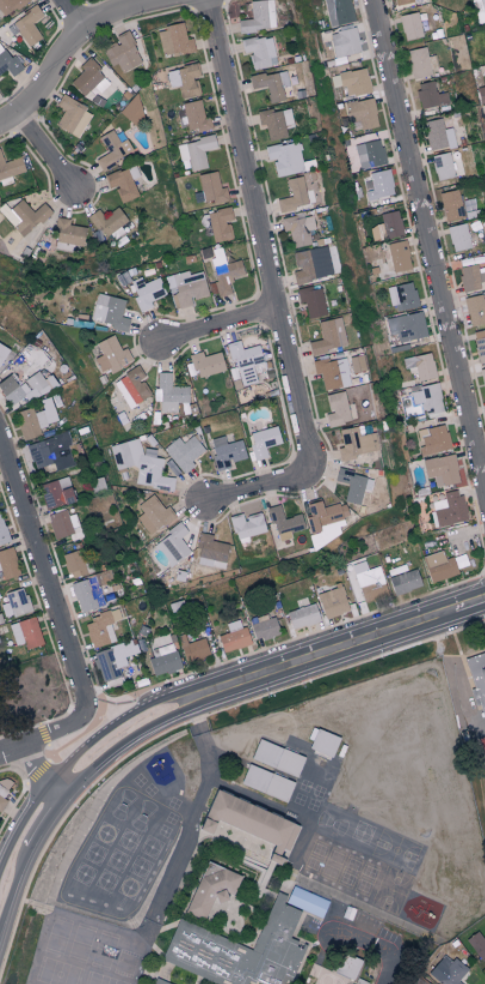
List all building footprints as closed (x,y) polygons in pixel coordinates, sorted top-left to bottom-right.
[(1,17),(28,1),(28,0),(0,0),(0,14),(1,17)] [(251,18),(237,19),(238,31),(275,29),(273,0),(250,0),(251,18)] [(329,26),(353,20),(348,0),(323,0),(329,26)] [(476,24),(484,22),(484,0),(472,0),(476,24)] [(28,47),(41,38),(31,24),(43,16),(36,5),(11,22),(28,47)] [(400,14),(403,39),(421,37),(418,12),(400,14)] [(193,49),(191,38),(186,39),(183,23),(156,28),(161,56),(193,49)] [(359,52),(354,27),(328,32),(333,57),(359,52)] [(141,62),(126,30),(114,36),(117,42),(102,49),(110,66),(117,63),(121,72),(141,62)] [(270,34),(240,40),(243,54),(248,53),(252,69),(276,65),(270,34)] [(6,69),(11,76),(20,69),(0,43),(0,73),(6,69)] [(435,75),(433,55),(427,56),(425,47),(407,49),(411,78),(435,75)] [(89,57),(79,66),(82,70),(69,82),(83,96),(105,75),(89,57)] [(166,70),(169,87),(178,85),(180,98),(199,94),(196,78),(199,77),(196,63),(166,70)] [(370,92),(366,68),(329,74),(331,88),(344,86),(345,96),(370,92)] [(284,100),(282,87),(289,86),(286,70),(248,76),(251,89),(266,86),(269,102),(284,100)] [(436,93),(433,80),(415,84),(420,108),(448,102),(446,91),(436,93)] [(480,104),(484,103),(484,85),(476,87),(480,104)] [(55,125),(78,138),(92,111),(62,94),(56,105),(64,110),(55,125)] [(377,127),(373,98),(344,102),(347,122),(358,121),(359,129),(377,127)] [(181,103),(183,111),(177,113),(180,127),(187,125),(189,133),(211,127),(208,116),(204,117),(199,99),(181,103)] [(265,123),(268,140),(287,136),(286,128),(294,126),(289,106),(256,113),(259,124),(265,123)] [(451,127),(443,128),(441,117),(423,121),(429,151),(455,146),(451,127)] [(96,158),(101,171),(116,165),(114,159),(131,151),(121,127),(100,137),(107,153),(96,158)] [(176,143),(180,160),(189,158),(191,170),(206,167),(203,150),(216,148),(213,136),(176,143)] [(353,145),(360,170),(385,163),(379,139),(353,145)] [(20,156),(3,161),(0,151),(0,186),(12,182),(10,176),(25,172),(20,156)] [(453,177),(448,152),(431,155),(436,180),(453,177)] [(104,176),(109,188),(114,186),(121,202),(138,195),(126,167),(104,176)] [(372,189),(364,191),(366,200),(394,194),(389,168),(368,173),(372,189)] [(198,174),(201,191),(192,193),(194,204),(227,198),(225,186),(219,187),(216,171),(198,174)] [(309,205),(301,176),(287,179),(291,196),(276,199),(279,212),(309,205)] [(443,221),(463,219),(459,189),(440,192),(443,221)] [(42,203),(33,212),(20,198),(10,209),(3,202),(0,205),(0,213),(23,237),(50,211),(42,203)] [(124,231),(120,227),(128,221),(117,207),(104,217),(97,209),(89,215),(110,242),(124,231)] [(231,238),(227,221),(232,220),(230,207),(207,212),(213,242),(231,238)] [(382,238),(402,235),(398,210),(379,213),(382,238)] [(280,217),(283,232),(289,230),(292,247),(311,244),(309,230),(315,229),(312,215),(304,217),(303,213),(280,217)] [(69,219),(57,217),(53,241),(82,246),(86,227),(68,224),(69,219)] [(451,252),(470,249),(467,223),(447,226),(451,252)] [(392,271),(410,269),(406,240),(383,243),(385,261),(391,261),(392,271)] [(244,276),(240,260),(225,263),(222,247),(212,249),(214,258),(210,259),(219,297),(231,294),(227,279),(244,276)] [(292,252),(295,269),(292,269),(294,283),(323,279),(319,248),(292,252)] [(479,284),(484,283),(484,267),(480,267),(479,263),(458,266),(462,292),(480,289),(479,284)] [(208,295),(202,271),(189,274),(188,270),(171,275),(176,293),(171,294),(175,309),(192,304),(191,300),(208,295)] [(153,307),(150,301),(165,294),(157,277),(143,283),(140,277),(130,281),(136,295),(133,296),(140,313),(153,307)] [(394,304),(396,311),(418,306),(412,281),(385,287),(390,306),(394,304)] [(308,319),(327,316),(321,288),(312,290),(311,286),(296,289),(299,302),(304,302),(308,319)] [(125,300),(97,292),(90,320),(126,330),(129,319),(121,316),(125,300)] [(467,325),(484,323),(484,299),(482,299),(482,295),(465,297),(467,325)] [(397,342),(426,336),(421,311),(392,316),(397,342)] [(308,342),(310,353),(346,347),(341,317),(318,321),(321,339),(308,342)] [(473,331),(476,363),(484,362),(484,330),(473,331)] [(96,342),(101,355),(95,358),(101,374),(131,362),(126,348),(120,350),(114,335),(96,342)] [(228,343),(240,387),(257,382),(255,372),(265,370),(258,345),(241,349),(239,340),(228,343)] [(9,349),(0,344),(0,364),(9,349)] [(196,378),(225,370),(220,352),(203,356),(202,351),(190,354),(196,378)] [(416,372),(417,380),(435,377),(431,353),(402,357),(405,374),(416,372)] [(323,391),(351,385),(344,356),(311,363),(314,374),(319,373),(323,391)] [(145,378),(138,366),(113,382),(129,408),(151,394),(142,379),(145,378)] [(10,405),(24,396),(29,403),(57,384),(50,374),(43,379),(37,371),(23,380),(24,381),(17,386),(9,374),(0,380),(0,391),(10,405)] [(188,403),(188,386),(171,386),(171,372),(158,372),(159,412),(177,412),(177,403),(188,403)] [(417,386),(418,390),(409,392),(412,404),(421,402),(424,414),(443,411),(438,382),(417,386)] [(324,414),(327,427),(351,422),(344,391),(325,395),(329,413),(324,414)] [(22,439),(40,435),(38,427),(57,422),(51,397),(40,399),(43,410),(33,412),(32,407),(15,411),(22,439)] [(417,430),(420,446),(418,447),(419,455),(450,450),(446,425),(417,430)] [(253,460),(267,458),(265,446),(279,444),(277,427),(248,432),(253,460)] [(339,429),(341,448),(337,448),(338,458),(380,452),(377,433),(359,435),(358,427),(339,429)] [(34,468),(52,463),(55,471),(73,465),(67,445),(70,444),(67,432),(27,444),(34,468)] [(178,437),(163,448),(182,474),(194,465),(191,460),(204,450),(193,435),(182,443),(178,437)] [(240,440),(226,444),(223,435),(209,440),(218,471),(229,467),(228,463),(245,458),(240,440)] [(110,446),(116,470),(138,464),(136,484),(156,486),(157,490),(173,492),(174,477),(161,476),(163,458),(155,458),(155,449),(150,449),(140,451),(140,446),(138,438),(110,446)] [(423,458),(425,478),(434,477),(435,486),(458,484),(455,455),(423,458)] [(347,483),(344,501),(360,504),(362,489),(370,491),(373,477),(336,470),(334,481),(347,483)] [(45,510),(74,501),(66,476),(38,485),(45,510)] [(443,492),(444,499),(430,502),(434,526),(466,521),(461,489),(443,492)] [(142,513),(137,517),(149,535),(175,518),(168,506),(163,509),(154,495),(137,505),(142,513)] [(306,503),(308,516),(312,534),(310,535),(312,546),(342,540),(337,519),(347,516),(345,503),(321,508),(319,501),(306,503)] [(283,518),(279,504),(267,507),(276,542),(291,538),(289,532),(304,528),(300,514),(283,518)] [(230,516),(237,544),(248,541),(247,536),(265,532),(260,512),(244,516),(243,513),(230,516)] [(0,513),(0,544),(9,541),(0,513)] [(190,551),(180,538),(187,532),(180,524),(154,544),(171,566),(190,551)] [(212,535),(199,532),(196,547),(200,548),(196,565),(223,570),(229,544),(211,541),(212,535)] [(1,571),(3,579),(19,575),(12,547),(0,550),(0,571),(1,571)] [(445,559),(441,547),(421,554),(431,583),(458,573),(452,556),(445,559)] [(77,570),(78,576),(86,573),(79,549),(61,555),(67,573),(77,570)] [(378,566),(367,569),(364,558),(343,564),(344,571),(352,569),(356,583),(350,585),(354,603),(385,595),(378,566)] [(407,572),(405,565),(388,568),(389,575),(407,572)] [(388,577),(394,595),(421,586),(416,569),(388,577)] [(71,583),(78,612),(102,606),(95,577),(71,583)] [(323,617),(348,612),(343,587),(318,592),(323,617)] [(4,617),(30,611),(25,588),(5,592),(7,603),(1,604),(4,617)] [(320,620),(314,602),(286,612),(292,630),(320,620)] [(114,642),(110,621),(118,619),(116,611),(84,618),(90,647),(114,642)] [(272,613),(249,621),(256,641),(279,633),(272,613)] [(24,642),(26,648),(42,643),(34,616),(9,625),(15,645),(24,642)] [(223,652),(249,645),(241,619),(226,623),(229,632),(218,635),(223,652)] [(177,636),(185,661),(209,653),(204,637),(187,643),(184,633),(177,636)] [(148,659),(153,676),(180,668),(169,634),(148,640),(153,657),(148,659)] [(94,652),(105,688),(121,683),(115,666),(125,663),(122,654),(114,657),(111,647),(94,652)] [(464,660),(484,653),(484,721),(464,660)] [(339,738),(315,727),(306,748),(330,758),(339,738)] [(314,810),(312,815),(300,811),(279,803),(243,789),(259,750),(263,738),(279,745),(290,750),(331,768),(314,810)] [(7,800),(2,798),(11,783),(0,777),(0,811),(7,800)] [(299,824),(214,790),(198,829),(209,834),(214,820),(273,844),(266,860),(278,865),(284,850),(288,852),(299,824)] [(240,876),(205,861),(184,912),(203,920),(212,898),(222,902),(226,893),(232,895),(240,876)] [(287,976),(285,983),(264,983),(254,980),(252,983),(210,983),(165,965),(176,933),(181,920),(211,933),(219,937),(256,953),(264,933),(280,897),(281,893),(293,899),(298,887),(336,902),(323,922),(306,914),(297,932),(294,938),(312,947),(297,980),(287,976)] [(384,932),(381,938),(367,932),(344,922),(351,904),(388,921),(384,932)] [(150,946),(143,968),(98,955),(47,940),(49,934),(55,919),(98,931),(108,934),(150,946)] [(484,956),(484,936),(481,938),(478,932),(468,937),(479,959),(484,956)] [(140,975),(137,983),(35,983),(38,974),(46,948),(98,963),(140,975)] [(369,962),(359,983),(312,983),(316,969),(334,975),(341,963),(347,953),(369,962)] [(468,970),(454,958),(451,962),(444,956),(428,972),(441,983),(461,983),(458,981),(468,970)] [(420,976),(413,983),(429,983),(420,976)]
